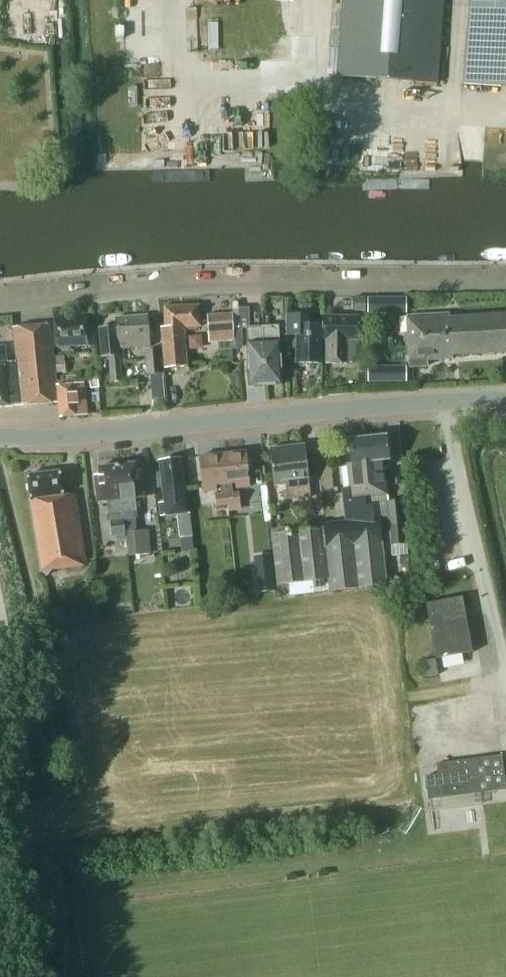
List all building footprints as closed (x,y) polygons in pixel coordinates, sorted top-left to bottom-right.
[(336,76),(437,83),(443,0),(342,0),(336,76)] [(470,8),(465,84),(505,87),(505,0),(471,0),(470,8)] [(366,307),(366,297),(354,297),(354,307),(366,307)] [(407,313),(407,297),(369,297),(369,313),(407,313)] [(200,326),(199,305),(164,306),(164,326),(160,327),(164,368),(187,366),(184,327),(200,326)] [(480,315),(450,317),(449,313),(406,316),(409,367),(427,366),(427,360),(453,358),(453,354),(481,353),(505,351),(505,313),(480,315)] [(309,315),(286,314),(286,336),(296,336),(295,363),(322,363),(322,339),(322,324),(309,324),(309,315)] [(150,346),(147,315),(115,317),(116,326),(99,327),(101,357),(109,356),(111,382),(121,381),(118,349),(150,346)] [(233,337),(233,329),(232,315),(207,316),(208,338),(233,337)] [(358,317),(323,316),(322,339),(326,339),(325,363),(347,363),(347,362),(352,362),(353,356),(355,356),(356,340),(358,340),(358,317)] [(88,326),(87,318),(53,320),(54,348),(96,345),(94,325),(88,326)] [(49,323),(13,327),(17,361),(0,363),(0,406),(24,405),(24,404),(57,402),(49,323)] [(262,326),(250,327),(247,327),(249,385),(265,384),(262,326)] [(278,326),(262,326),(265,384),(281,384),(279,341),(278,326)] [(161,373),(160,349),(146,350),(147,374),(161,373)] [(86,414),(82,384),(56,385),(59,417),(86,414)] [(163,386),(152,387),(153,398),(164,397),(163,386)] [(347,521),(323,523),(323,528),(324,528),(331,590),(386,584),(379,517),(388,516),(386,501),(388,501),(387,494),(384,460),(389,459),(386,436),(349,439),(351,463),(346,463),(349,490),(344,490),(347,521)] [(310,497),(304,445),(270,449),(274,485),(285,484),(287,500),(310,497)] [(222,453),(228,505),(229,504),(231,520),(241,519),(240,509),(237,509),(237,504),(240,503),(238,492),(232,493),(231,483),(235,483),(236,488),(249,487),(245,451),(222,453)] [(228,505),(222,453),(199,456),(203,492),(216,490),(216,485),(221,484),(222,494),(215,495),(217,506),(228,505)] [(187,513),(180,458),(159,460),(164,502),(159,503),(160,516),(176,514),(179,538),(192,537),(189,513),(187,513)] [(136,462),(117,464),(123,519),(137,517),(135,498),(145,497),(142,470),(137,470),(136,462)] [(123,519),(117,464),(98,466),(98,474),(93,475),(96,502),(108,501),(112,537),(125,536),(123,519)] [(75,494),(62,495),(59,471),(27,475),(30,499),(28,499),(39,571),(41,570),(47,575),(51,569),(86,565),(75,494)] [(388,501),(386,501),(388,516),(389,528),(391,528),(392,544),(409,543),(405,499),(388,501)] [(323,528),(272,534),(277,584),(313,581),(314,592),(331,590),(324,528),(323,528)] [(150,553),(148,530),(126,532),(128,555),(150,553)] [(471,652),(461,597),(427,603),(437,658),(471,652)] [(437,674),(435,659),(425,660),(428,676),(437,674)] [(505,789),(501,755),(436,763),(438,775),(424,776),(427,799),(505,789)]
